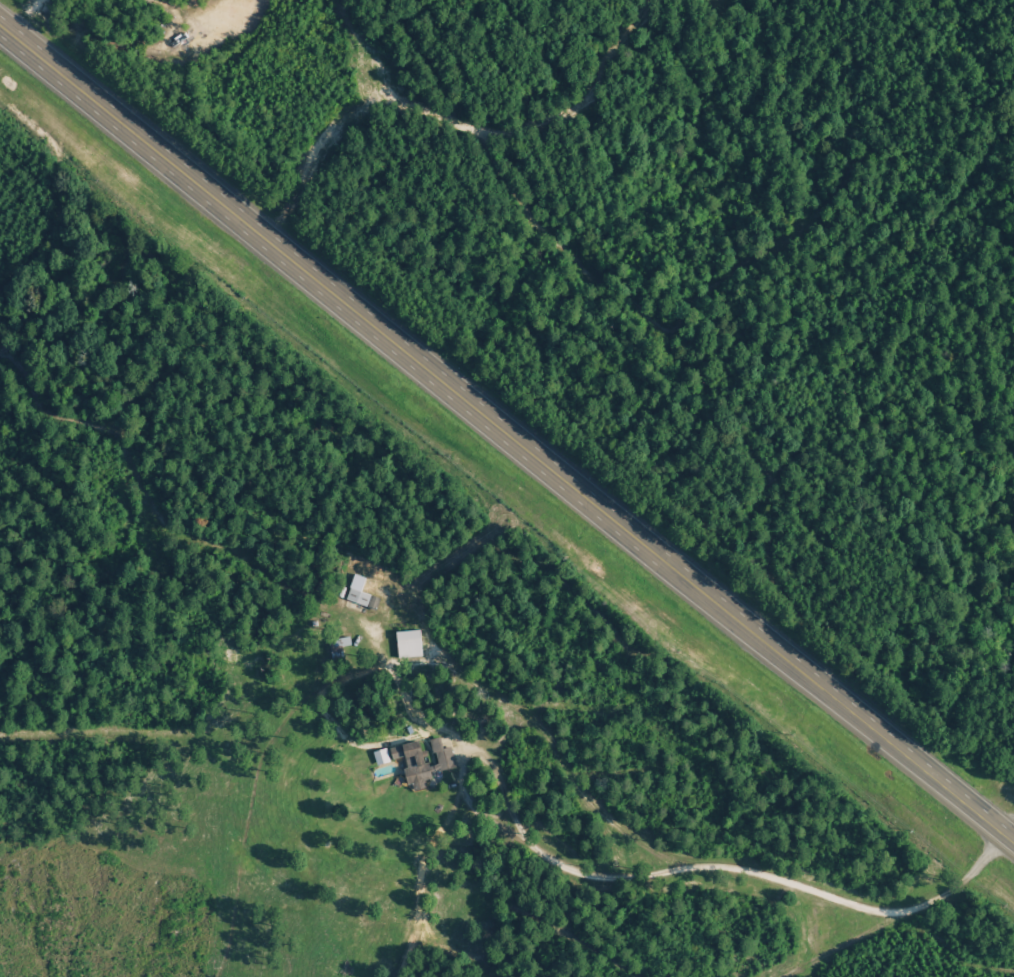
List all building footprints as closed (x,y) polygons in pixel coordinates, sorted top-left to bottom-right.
[(379,596),(350,589),(347,601),(377,608),(379,596)] [(398,658),(422,655),(419,629),(395,631),(398,658)] [(450,746),(443,749),(439,737),(429,740),(438,771),(456,766),(450,746)] [(414,790),(426,788),(424,780),(429,779),(420,741),(389,747),(392,760),(400,758),(405,784),(412,783),(414,790)] [(376,765),(389,761),(385,748),(372,751),(376,765)]
